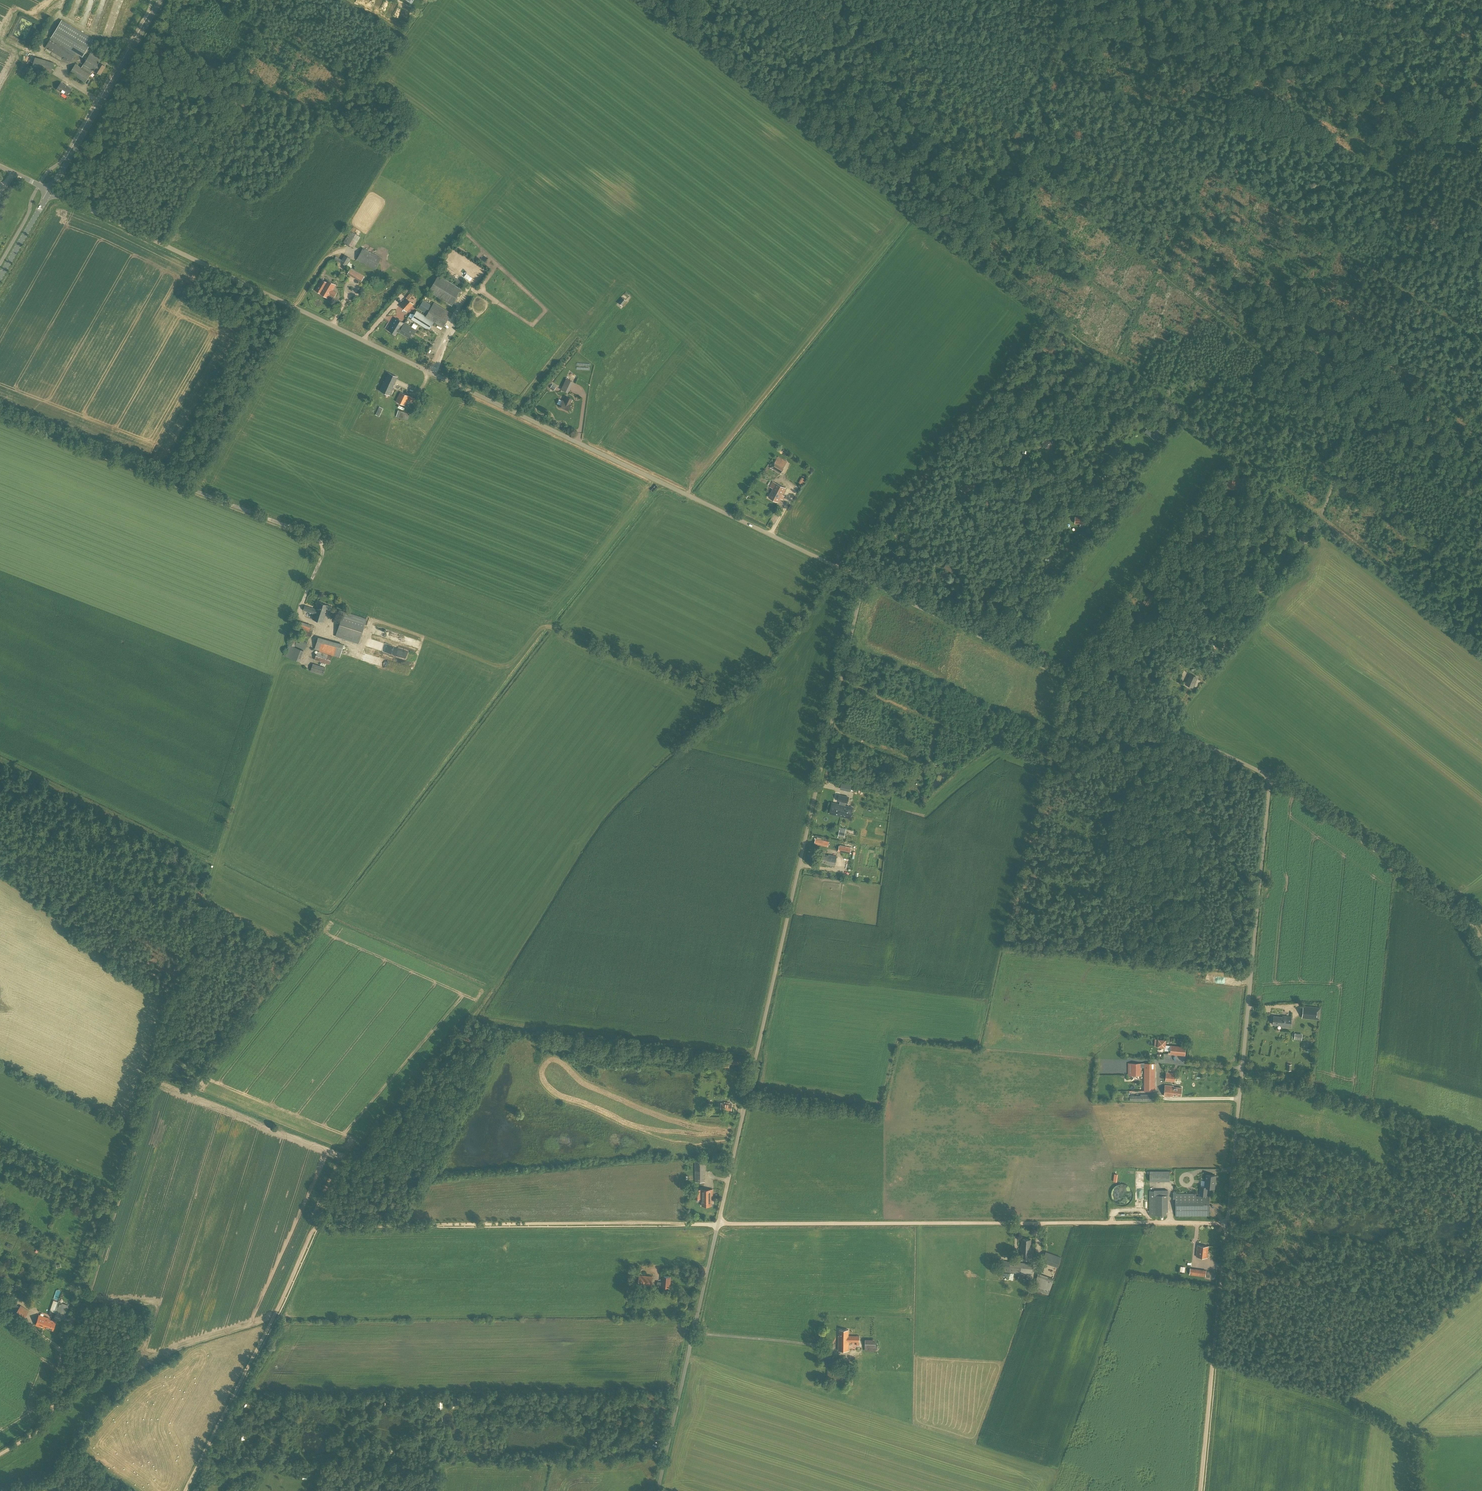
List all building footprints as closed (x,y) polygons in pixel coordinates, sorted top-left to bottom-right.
[(392,15),(397,5),(391,2),(387,12),(392,15)] [(409,11),(403,10),(400,20),(406,22),(409,11)] [(45,47),(70,62),(76,53),(83,57),(90,45),(93,39),(62,20),(45,47)] [(95,70),(99,62),(100,61),(89,55),(81,67),(75,64),(70,73),(85,82),(91,74),(90,73),(92,70),(94,71),(95,70)] [(54,62),(35,57),(32,68),(51,73),(54,62)] [(105,66),(99,62),(95,70),(100,74),(105,66)] [(61,82),(57,89),(68,96),(72,89),(61,82)] [(343,241),(353,248),(360,237),(351,230),(343,241)] [(363,248),(356,260),(375,270),(381,258),(363,248)] [(336,256),(334,259),(346,265),(350,258),(344,254),(341,259),(336,256)] [(347,274),(361,282),(364,276),(350,268),(347,274)] [(428,291),(452,305),(462,289),(438,275),(428,291)] [(322,279),(315,290),(327,297),(329,294),(334,297),(337,292),(332,289),(336,285),(326,279),(325,281),(322,279)] [(405,297),(406,298),(399,305),(407,312),(414,304),(408,300),(415,292),(412,289),(405,297)] [(618,302),(622,305),(626,300),(622,297),(618,302)] [(443,327),(452,313),(434,302),(432,305),(423,300),(418,308),(427,314),(425,316),(417,310),(411,319),(429,330),(434,322),(443,327)] [(398,331),(399,332),(404,323),(396,318),(392,324),(393,325),(389,331),(395,335),(398,331)] [(404,323),(399,332),(407,337),(410,333),(414,335),(416,331),(404,323)] [(1043,345),(1042,349),(1048,351),(1048,352),(1052,353),(1052,352),(1056,352),(1057,347),(1043,345)] [(379,390),(390,395),(394,386),(393,386),(397,376),(388,372),(384,381),(383,381),(379,390)] [(566,378),(561,389),(568,393),(573,382),(566,378)] [(415,398),(400,392),(395,401),(405,405),(407,400),(413,402),(415,398)] [(425,393),(421,402),(426,405),(430,395),(425,393)] [(564,401),(562,400),(559,406),(568,410),(571,404),(570,404),(572,399),(566,397),(564,401)] [(394,416),(407,420),(409,415),(396,410),(394,416)] [(1175,426),(1165,417),(1161,421),(1167,426),(1163,431),(1166,434),(1175,426)] [(1158,434),(1160,431),(1154,426),(1147,433),(1155,441),(1160,435),(1158,434)] [(1041,442),(1047,450),(1053,446),(1052,445),(1055,443),(1048,433),(1040,439),(1041,442)] [(770,467),(780,474),(787,462),(777,456),(775,460),(774,460),(770,467)] [(973,480),(976,485),(981,481),(980,479),(978,476),(973,480)] [(1111,484),(1112,484),(1120,484),(1120,483),(1120,476),(1112,476),(1111,484)] [(971,479),(961,488),(965,493),(976,485),(971,479)] [(786,488),(775,483),(773,481),(770,487),(773,488),(768,497),(778,502),(786,488)] [(1203,534),(1205,538),(1212,534),(1210,530),(1208,531),(1204,524),(1198,528),(1200,532),(1203,531),(1205,533),(1203,534)] [(902,541),(903,544),(905,544),(906,544),(910,545),(911,542),(910,542),(911,538),(907,537),(908,534),(902,532),(900,541),(902,541)] [(1299,541),(1301,543),(1307,543),(1308,541),(1308,534),(1299,535),(1299,541)] [(955,567),(947,562),(944,567),(952,572),(955,567)] [(1258,581),(1260,591),(1267,590),(1265,580),(1258,581)] [(984,600),(991,604),(996,595),(989,591),(984,600)] [(1153,594),(1146,591),(1140,602),(1148,606),(1153,594)] [(316,609),(304,605),(303,610),(314,614),(312,619),(323,622),(325,614),(326,609),(330,610),(331,606),(318,602),(316,609)] [(338,613),(342,614),(335,636),(358,644),(366,619),(343,611),(339,610),(338,613)] [(314,626),(298,620),(294,631),(310,637),(314,626)] [(295,641),(298,633),(294,632),(285,656),(299,661),(303,650),(294,647),(295,646),(304,649),(307,643),(300,641),(299,643),(296,641),(296,642),(295,641)] [(1212,632),(1210,638),(1221,641),(1223,635),(1212,632)] [(314,649),(339,656),(342,645),(338,643),(338,642),(318,637),(314,649)] [(1109,644),(1109,647),(1107,646),(1105,657),(1111,659),(1112,655),(1113,655),(1114,645),(1109,644)] [(332,656),(317,651),(314,659),(329,664),(332,656)] [(310,671),(323,675),(325,667),(313,663),(310,671)] [(1197,677),(1191,674),(1186,684),(1193,687),(1197,677)] [(829,814),(839,816),(844,795),(839,794),(837,801),(840,802),(839,804),(833,802),(832,802),(829,814)] [(849,796),(844,795),(839,816),(851,819),(853,807),(851,806),(845,805),(846,803),(848,803),(849,796)] [(838,836),(844,837),(846,829),(840,827),(838,836)] [(814,844),(828,847),(829,841),(816,838),(814,844)] [(839,845),(838,851),(850,854),(851,848),(839,845)] [(826,863),(826,864),(835,866),(837,856),(828,854),(828,855),(822,854),(820,862),(826,863)] [(1302,1018),(1320,1020),(1321,1008),(1303,1005),(1302,1018)] [(1274,1016),(1273,1024),(1281,1025),(1281,1026),(1290,1027),(1291,1016),(1283,1015),(1283,1017),(1274,1016)] [(1166,1039),(1158,1039),(1157,1047),(1165,1047),(1166,1039)] [(1171,1051),(1171,1054),(1185,1056),(1186,1048),(1165,1045),(1165,1050),(1171,1051)] [(1141,1067),(1144,1067),(1144,1091),(1154,1091),(1155,1063),(1128,1063),(1128,1075),(1130,1075),(1130,1077),(1131,1077),(1131,1075),(1141,1075),(1141,1067)] [(1166,1072),(1165,1081),(1175,1082),(1176,1073),(1166,1072)] [(1165,1084),(1164,1095),(1170,1096),(1170,1095),(1181,1096),(1182,1087),(1173,1086),(1173,1085),(1165,1084)] [(1170,1171),(1150,1171),(1150,1181),(1170,1181),(1170,1171)] [(1216,1175),(1206,1174),(1205,1187),(1214,1188),(1216,1175)] [(1111,1192),(1111,1195),(1112,1199),(1114,1202),(1116,1204),(1120,1205),(1123,1205),(1127,1204),(1130,1202),(1132,1199),(1133,1195),(1132,1192),(1131,1188),(1129,1186),(1125,1184),(1122,1183),(1118,1184),(1115,1186),(1113,1188),(1111,1192)] [(701,1189),(701,1199),(702,1199),(702,1206),(711,1206),(712,1198),(713,1198),(713,1189),(701,1189)] [(1149,1215),(1166,1215),(1166,1211),(1168,1211),(1168,1190),(1154,1190),(1154,1191),(1152,1191),(1149,1191),(1149,1215)] [(1175,1192),(1175,1216),(1210,1216),(1209,1195),(1197,1195),(1197,1192),(1175,1192)] [(1022,1239),(1022,1246),(1021,1245),(1020,1257),(1031,1257),(1032,1246),(1031,1246),(1031,1239),(1022,1239)] [(1196,1256),(1207,1258),(1208,1246),(1198,1245),(1196,1256)] [(1042,1261),(1057,1267),(1061,1257),(1046,1251),(1042,1261)] [(1002,1272),(1032,1275),(1033,1264),(1004,1261),(1002,1272)] [(1189,1275),(1190,1275),(1194,1275),(1194,1276),(1206,1277),(1206,1270),(1190,1268),(1189,1275)] [(1054,1279),(1038,1273),(1033,1289),(1048,1294),(1054,1279)] [(639,1275),(638,1285),(652,1286),(653,1276),(639,1275)] [(657,1285),(661,1286),(670,1287),(671,1276),(663,1275),(662,1282),(658,1282),(657,1285)] [(57,1302),(57,1303),(54,1303),(51,1311),(65,1316),(68,1305),(57,1302)] [(19,1307),(14,1303),(7,1314),(20,1323),(29,1311),(21,1305),(19,1307)] [(43,1326),(53,1330),(56,1321),(49,1319),(49,1318),(39,1315),(35,1325),(43,1328),(43,1326)] [(839,1329),(839,1335),(838,1335),(838,1350),(849,1350),(849,1342),(854,1342),(853,1345),(859,1346),(859,1336),(848,1336),(849,1329),(839,1329)] [(876,1341),(876,1339),(865,1339),(865,1351),(876,1351),(876,1346),(878,1346),(878,1341),(876,1341)] [(822,1364),(831,1364),(832,1350),(823,1349),(822,1364)] [(827,1378),(844,1380),(845,1368),(828,1367),(827,1378)]
